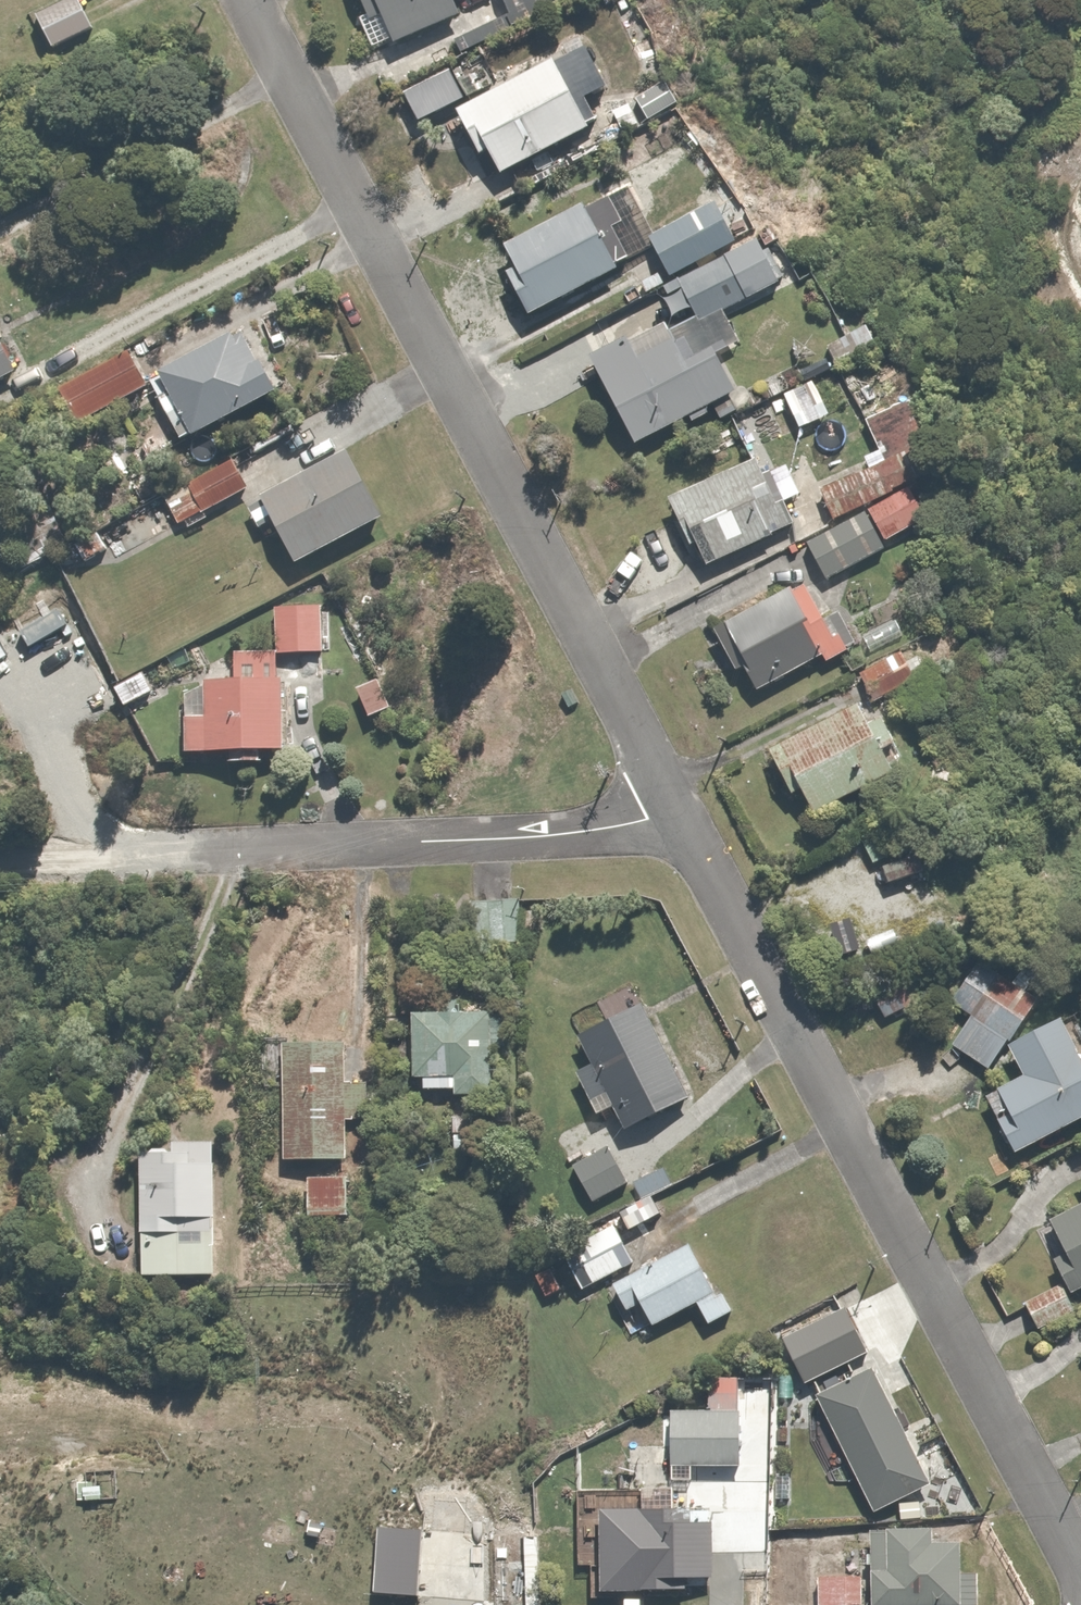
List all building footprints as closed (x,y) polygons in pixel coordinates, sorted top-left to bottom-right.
[(31,13),(49,51),(95,28),(81,0),(58,0),(31,13)] [(361,22),(372,18),(382,47),(460,18),(453,0),(353,0),(361,22)] [(507,16),(550,0),(501,0),(507,16)] [(563,52),(453,107),(477,154),(482,152),(496,179),(568,142),(574,155),(607,138),(585,94),(604,84),(578,33),(558,42),(563,52)] [(581,200),(499,244),(510,264),(501,269),(523,311),(648,245),(664,275),(733,239),(711,198),(652,229),(642,210),(646,208),(631,179),(583,204),(581,200)] [(757,237),(661,286),(667,297),(682,290),(697,321),(779,279),(757,237)] [(242,328),(154,373),(165,393),(157,396),(178,437),(273,389),(242,328)] [(624,336),(587,356),(630,439),(729,385),(710,349),(696,357),(681,328),(634,354),(624,336)] [(849,330),(823,344),(832,360),(858,346),(849,330)] [(125,352),(52,390),(69,423),(142,385),(125,352)] [(8,371),(0,354),(0,375),(8,371)] [(869,373),(843,390),(852,404),(878,388),(869,373)] [(346,450),(243,506),(259,536),(272,528),(292,565),(382,516),(346,450)] [(762,455),(664,497),(678,530),(687,526),(702,559),(790,521),(762,455)] [(232,457),(158,493),(173,522),(246,486),(232,457)] [(924,512),(906,481),(803,541),(826,580),(885,545),(881,538),(924,512)] [(99,528),(73,543),(85,565),(112,550),(99,528)] [(802,583),(709,629),(733,678),(742,673),(749,687),(821,652),(824,659),(854,644),(837,609),(819,618),(802,583)] [(274,648),(232,648),(232,678),(201,678),(201,688),(181,688),(181,749),(281,749),(281,677),(277,677),(277,653),(320,653),(320,605),(274,605),(274,648)] [(911,642),(853,670),(868,702),(927,674),(911,642)] [(141,670),(112,685),(124,706),(152,690),(141,670)] [(375,675),(353,686),(367,715),(389,705),(375,675)] [(853,704),(765,748),(788,795),(798,790),(809,814),(815,812),(909,764),(881,711),(861,721),(853,704)] [(1036,997),(977,959),(951,1000),(971,1012),(950,1045),(989,1070),(1006,1044),(1036,997)] [(904,972),(871,994),(888,1019),(921,997),(904,972)] [(638,1001),(575,1035),(590,1063),(574,1072),(597,1114),(609,1107),(623,1132),(689,1097),(638,1001)] [(444,1012),(406,1012),(407,1075),(420,1075),(420,1088),(452,1088),(452,1095),(489,1094),(488,1071),(497,1071),(497,1054),(487,1054),(487,1028),(496,1028),(495,1008),(444,1009),(444,1012)] [(1006,1044),(1021,1074),(983,1094),(1012,1151),(1080,1115),(1080,1057),(1060,1016),(1006,1044)] [(344,1040),(278,1040),(279,1159),(345,1158),(345,1122),(371,1122),(371,1078),(344,1079),(344,1040)] [(484,1114),(447,1114),(447,1147),(484,1147),(484,1114)] [(571,1115),(544,1129),(553,1146),(560,1143),(586,1194),(642,1167),(627,1136),(607,1145),(596,1123),(579,1132),(571,1115)] [(216,1139),(133,1139),(134,1273),(217,1272),(216,1139)] [(663,1165),(633,1181),(643,1199),(673,1183),(663,1165)] [(373,1174),(303,1175),(303,1216),(374,1215),(373,1174)] [(631,1198),(610,1210),(614,1218),(558,1250),(580,1291),(636,1260),(616,1224),(639,1212),(631,1198)] [(1043,1217),(1059,1250),(1050,1255),(1067,1290),(1080,1282),(1080,1198),(1043,1217)] [(683,1240),(610,1282),(626,1310),(637,1304),(650,1326),(693,1302),(707,1327),(736,1310),(724,1291),(716,1296),(683,1240)] [(1058,1283),(1022,1302),(1037,1328),(1072,1308),(1058,1283)] [(822,1373),(869,1349),(845,1303),(825,1313),(819,1301),(790,1316),(808,1351),(790,1361),(805,1390),(825,1380),(822,1373)] [(869,1368),(814,1397),(812,1398),(872,1512),(929,1482),(869,1368)] [(705,1407),(667,1408),(668,1468),(742,1466),(739,1373),(704,1374),(705,1407)] [(636,1491),(574,1491),(574,1564),(595,1564),(595,1589),(688,1589),(688,1577),(712,1577),(712,1506),(636,1506),(636,1491)] [(865,1524),(865,1604),(913,1604),(980,1604),(980,1570),(960,1570),(960,1538),(933,1538),(933,1523),(865,1524)] [(539,1534),(521,1534),(522,1573),(540,1573),(539,1534)] [(812,1534),(776,1534),(775,1602),(811,1602),(812,1534)] [(814,1570),(814,1604),(848,1604),(860,1604),(860,1570),(814,1570)]
